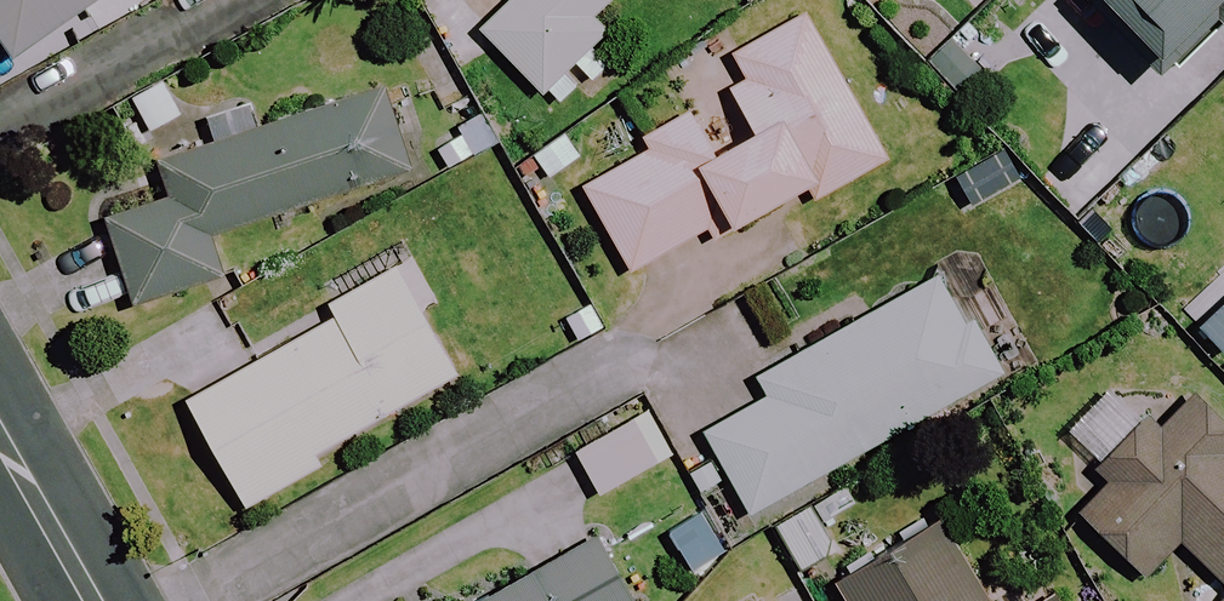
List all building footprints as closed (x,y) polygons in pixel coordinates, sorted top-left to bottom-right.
[(13,60),(100,0),(0,0),(0,41),(13,60)] [(482,31),(540,92),(604,30),(591,17),(608,0),(514,0),(482,31)] [(1079,5),(1165,92),(1223,34),(1223,0),(1084,0),(1079,5)] [(735,279),(796,245),(776,210),(809,192),(814,200),(884,161),(803,15),(732,54),(748,82),(642,140),(648,151),(580,189),(627,272),(707,227),(735,279)] [(129,308),(219,278),(206,239),(414,172),(395,113),(382,74),(150,150),(163,188),(97,210),(129,308)] [(455,376),(394,268),(324,307),(331,320),(183,403),(242,509),(317,467),(312,456),(455,376)] [(993,378),(933,273),(688,410),(700,432),(747,516),(993,378)] [(1181,404),(1154,432),(1115,394),(1067,442),(1107,481),(1076,512),(1141,576),(1178,539),(1223,585),(1223,446),(1181,404)] [(938,522),(831,582),(841,600),(982,600),(938,522)] [(592,541),(483,600),(625,600),(592,541)]
